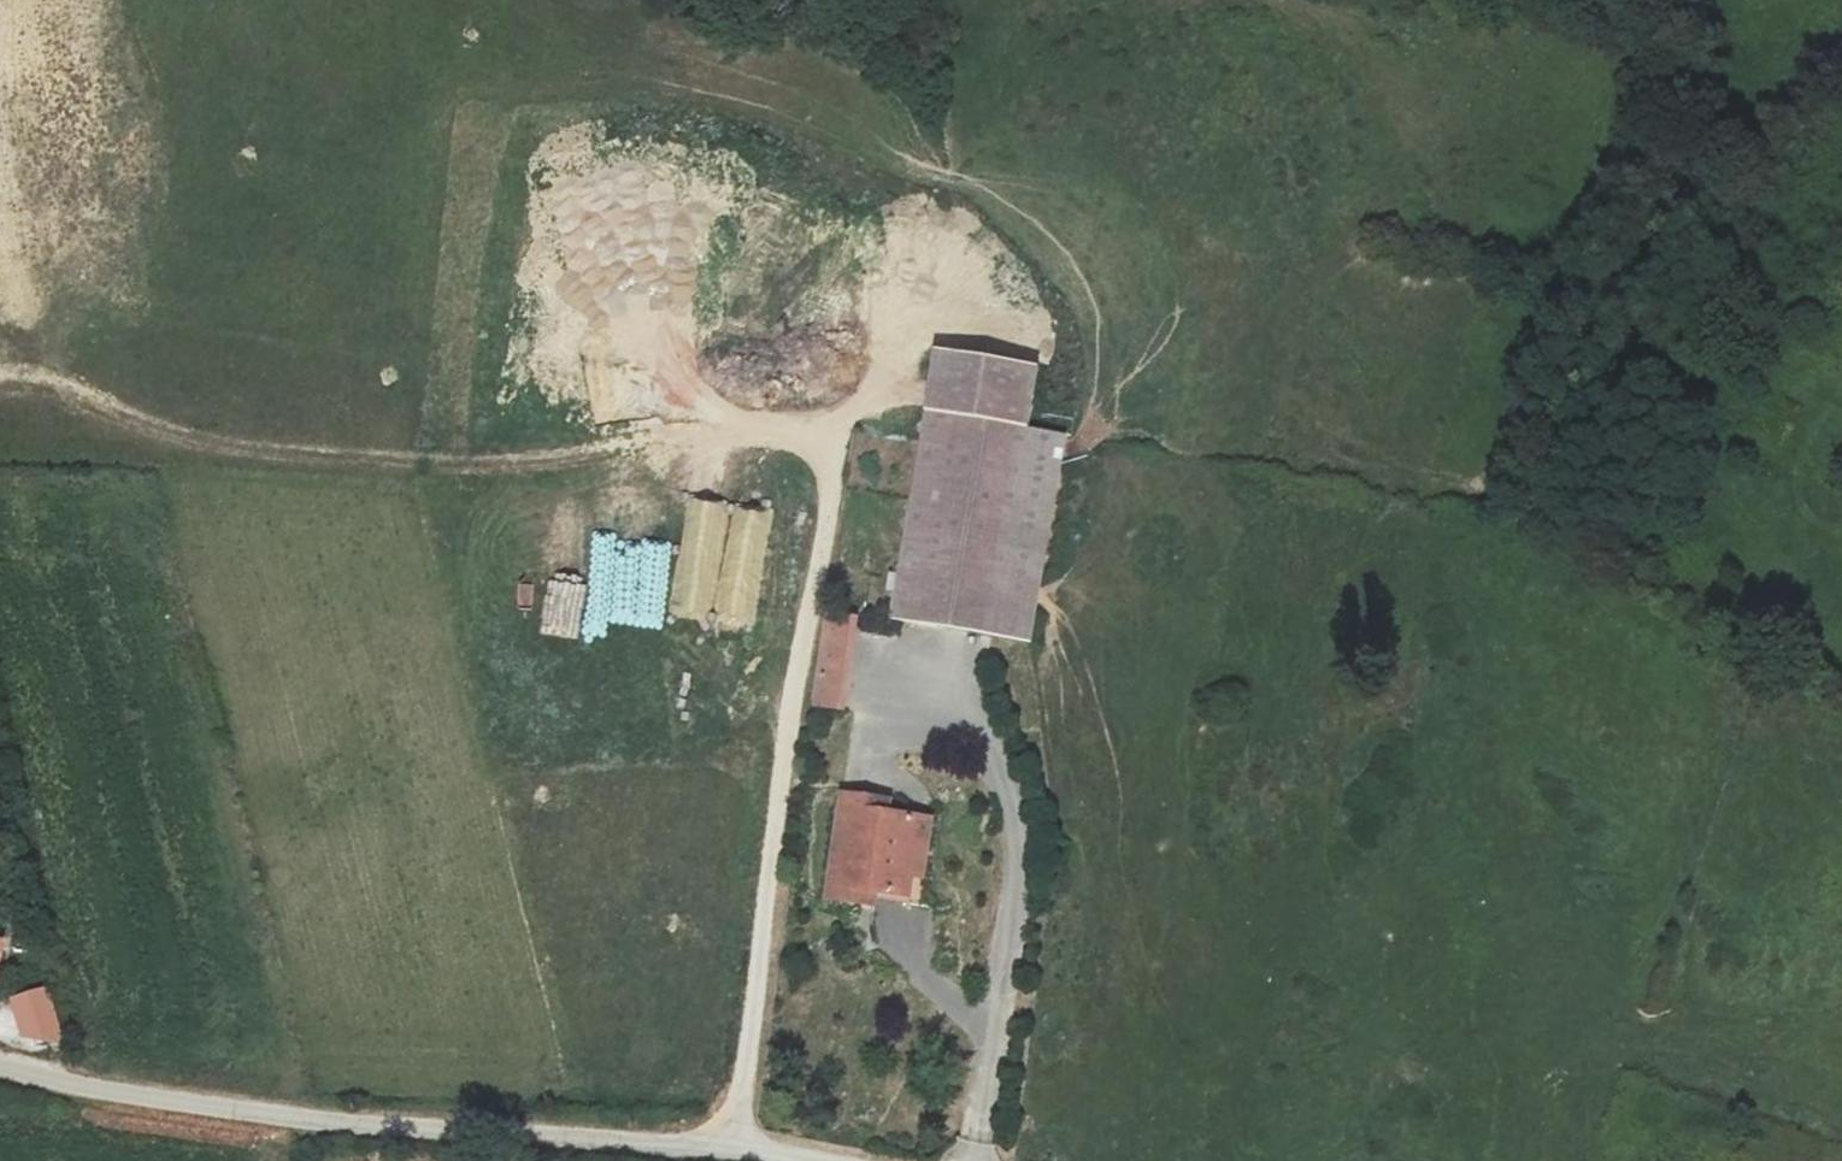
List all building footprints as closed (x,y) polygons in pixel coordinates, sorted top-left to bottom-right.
[(1052,392),(951,375),(907,641),(1044,663),(1078,458),(1041,452),(1052,392)] [(779,558),(800,561),(810,499),(739,488),(715,641),(753,647),(758,612),(776,615),(780,590),(774,589),(779,558)] [(878,832),(881,818),(850,812),(830,919),(876,927),(878,913),(913,918),(917,894),(909,892),(916,859),(923,860),(925,841),(895,835),(878,832)] [(897,821),(881,818),(878,832),(895,835),(897,821)] [(937,864),(923,860),(916,859),(909,892),(917,894),(931,898),(937,864)]
